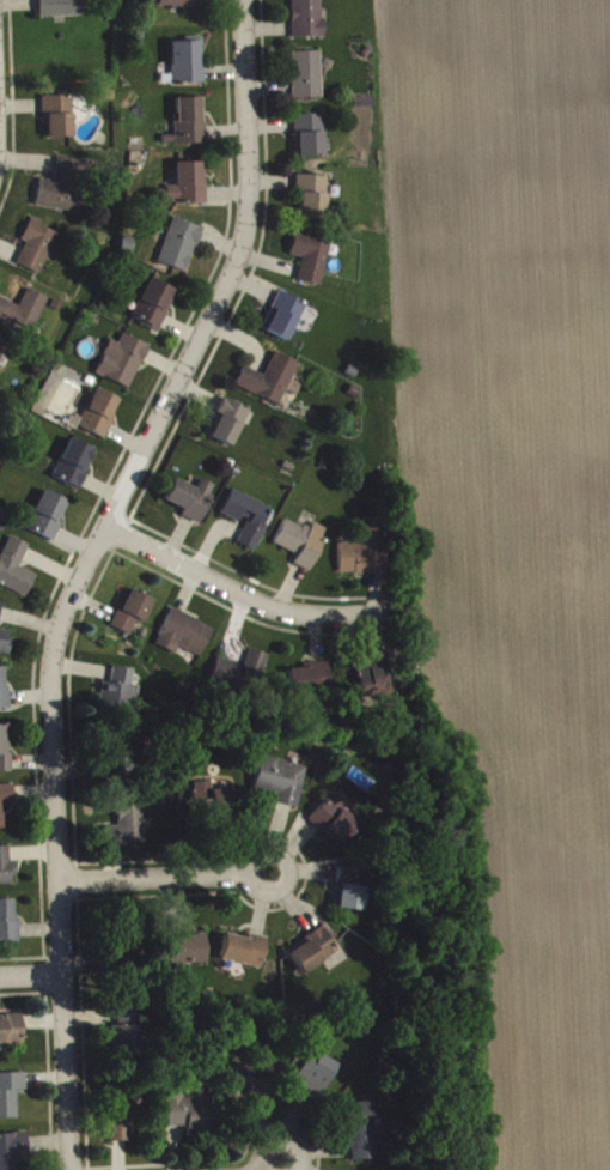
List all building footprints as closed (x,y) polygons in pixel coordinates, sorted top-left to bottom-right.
[(41,24),(86,22),(85,0),(41,0),(41,24)] [(154,12),(202,13),(202,0),(154,0),(154,12)] [(324,0),(293,0),(294,44),(325,43),(324,0)] [(173,47),(172,89),(206,90),(206,70),(204,70),(204,48),(173,47)] [(293,58),(294,105),(324,104),(322,57),(293,58)] [(44,102),(44,123),(50,123),(50,144),(75,143),(74,101),(44,102)] [(208,149),(207,103),(176,104),(178,150),(208,149)] [(324,121),(297,122),(298,163),(325,163),(324,121)] [(42,185),(37,212),(83,219),(91,168),(60,163),(56,187),(42,185)] [(177,168),(178,192),(169,192),(169,210),(209,210),(209,191),(203,191),(202,168),(177,168)] [(299,224),(327,224),(329,182),(300,181),(299,224)] [(19,271),(43,280),(60,239),(41,232),(43,226),(33,222),(24,245),(28,248),(19,271)] [(204,233),(174,224),(160,269),(190,278),(204,233)] [(322,292),(330,261),(337,263),(340,249),(297,238),(291,261),(304,264),(299,287),(322,292)] [(142,325),(141,329),(160,338),(179,298),(152,284),(134,322),(142,325)] [(29,294),(22,312),(0,303),(0,329),(33,343),(50,303),(29,294)] [(292,347),(306,308),(278,298),(264,337),(292,347)] [(132,394),(151,352),(124,339),(120,349),(112,346),(97,379),(132,394)] [(3,363),(9,349),(0,344),(0,361),(3,363)] [(300,369),(276,357),(265,381),(245,372),(236,391),(281,412),(300,369)] [(122,404),(95,394),(81,434),(108,444),(122,404)] [(252,417),(226,403),(207,440),(233,453),(252,417)] [(54,483),(81,495),(98,456),(71,444),(54,483)] [(216,490),(202,485),(199,494),(175,485),(166,508),(186,515),(183,522),(202,530),(216,490)] [(272,513),(234,495),(222,520),(246,531),(238,549),(257,557),(272,525),(267,523),(272,513)] [(69,506),(44,496),(28,535),(56,547),(64,530),(60,528),(69,506)] [(330,535),(314,528),(311,536),(286,525),(275,549),(299,561),(295,570),(311,577),(330,535)] [(340,549),(341,580),(388,580),(387,535),(363,535),(363,549),(340,549)] [(12,542),(0,568),(0,590),(28,603),(38,581),(21,573),(31,551),(12,542)] [(137,629),(145,632),(155,605),(130,595),(114,633),(132,640),(137,629)] [(215,634),(173,615),(157,651),(177,660),(181,653),(202,663),(215,634)] [(10,661),(13,635),(0,634),(0,659),(10,661)] [(210,689),(231,696),(233,688),(260,697),(272,661),(252,655),(246,671),(219,661),(210,689)] [(357,701),(389,702),(390,666),(357,666),(357,701)] [(305,675),(291,674),(291,698),(331,699),(332,669),(305,668),(305,675)] [(5,695),(4,673),(0,673),(0,715),(12,715),(11,695),(5,695)] [(112,688),(104,687),(101,711),(136,715),(138,693),(134,692),(135,676),(114,673),(112,688)] [(12,731),(0,731),(0,778),(12,778),(12,731)] [(308,773),(262,763),(253,801),(300,812),(308,773)] [(195,789),(196,818),(237,817),(236,796),(219,796),(218,788),(195,789)] [(7,835),(6,810),(16,809),(16,791),(0,791),(0,835),(7,835)] [(348,809),(337,798),(311,826),(341,853),(362,831),(343,814),(348,809)] [(146,848),(144,805),(119,806),(120,832),(108,833),(108,850),(146,848)] [(0,853),(0,891),(17,890),(16,868),(11,868),(11,853),(0,853)] [(335,914),(365,917),(370,876),(339,872),(335,914)] [(18,948),(18,906),(0,906),(0,948),(18,948)] [(209,970),(209,940),(187,941),(187,931),(165,931),(166,970),(209,970)] [(339,960),(326,934),(289,953),(302,979),(339,960)] [(249,945),(227,940),(221,966),(263,975),(269,944),(250,940),(249,945)] [(118,1015),(119,1032),(114,1032),(115,1063),(139,1062),(137,1014),(118,1015)] [(24,1049),(23,1023),(0,1023),(0,1050),(24,1049)] [(306,1085),(301,1094),(321,1104),(339,1070),(305,1052),(292,1077),(306,1085)] [(252,1098),(252,1072),(225,1073),(226,1099),(252,1098)] [(18,1096),(28,1096),(27,1079),(0,1080),(0,1125),(19,1124),(18,1096)] [(168,1133),(189,1132),(189,1140),(214,1139),(212,1086),(190,1087),(190,1097),(167,1098),(168,1133)] [(112,1148),(132,1148),(131,1099),(111,1100),(112,1148)] [(378,1164),(372,1107),(345,1110),(351,1167),(378,1164)] [(22,1167),(29,1166),(28,1140),(0,1140),(0,1169),(22,1169),(22,1167)]
